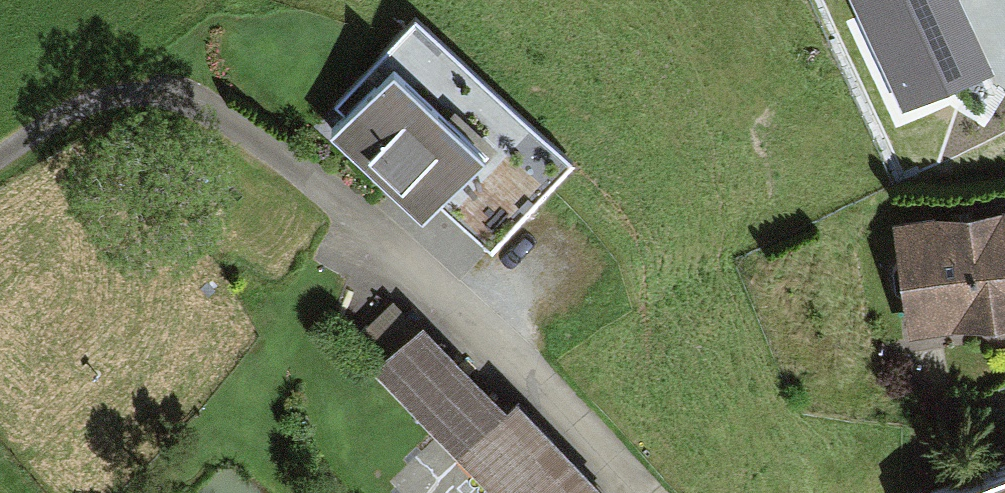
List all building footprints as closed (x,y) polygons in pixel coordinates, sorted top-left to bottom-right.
[(903,114),(992,74),(958,0),(851,0),(903,114)] [(416,39),(331,130),(469,259),(554,168),(416,39)] [(894,216),(910,331),(1004,318),(1004,201),(894,216)] [(380,374),(485,492),(580,492),(512,415),(493,431),(416,343),(380,374)] [(934,492),(1004,492),(1004,462),(934,492)]
